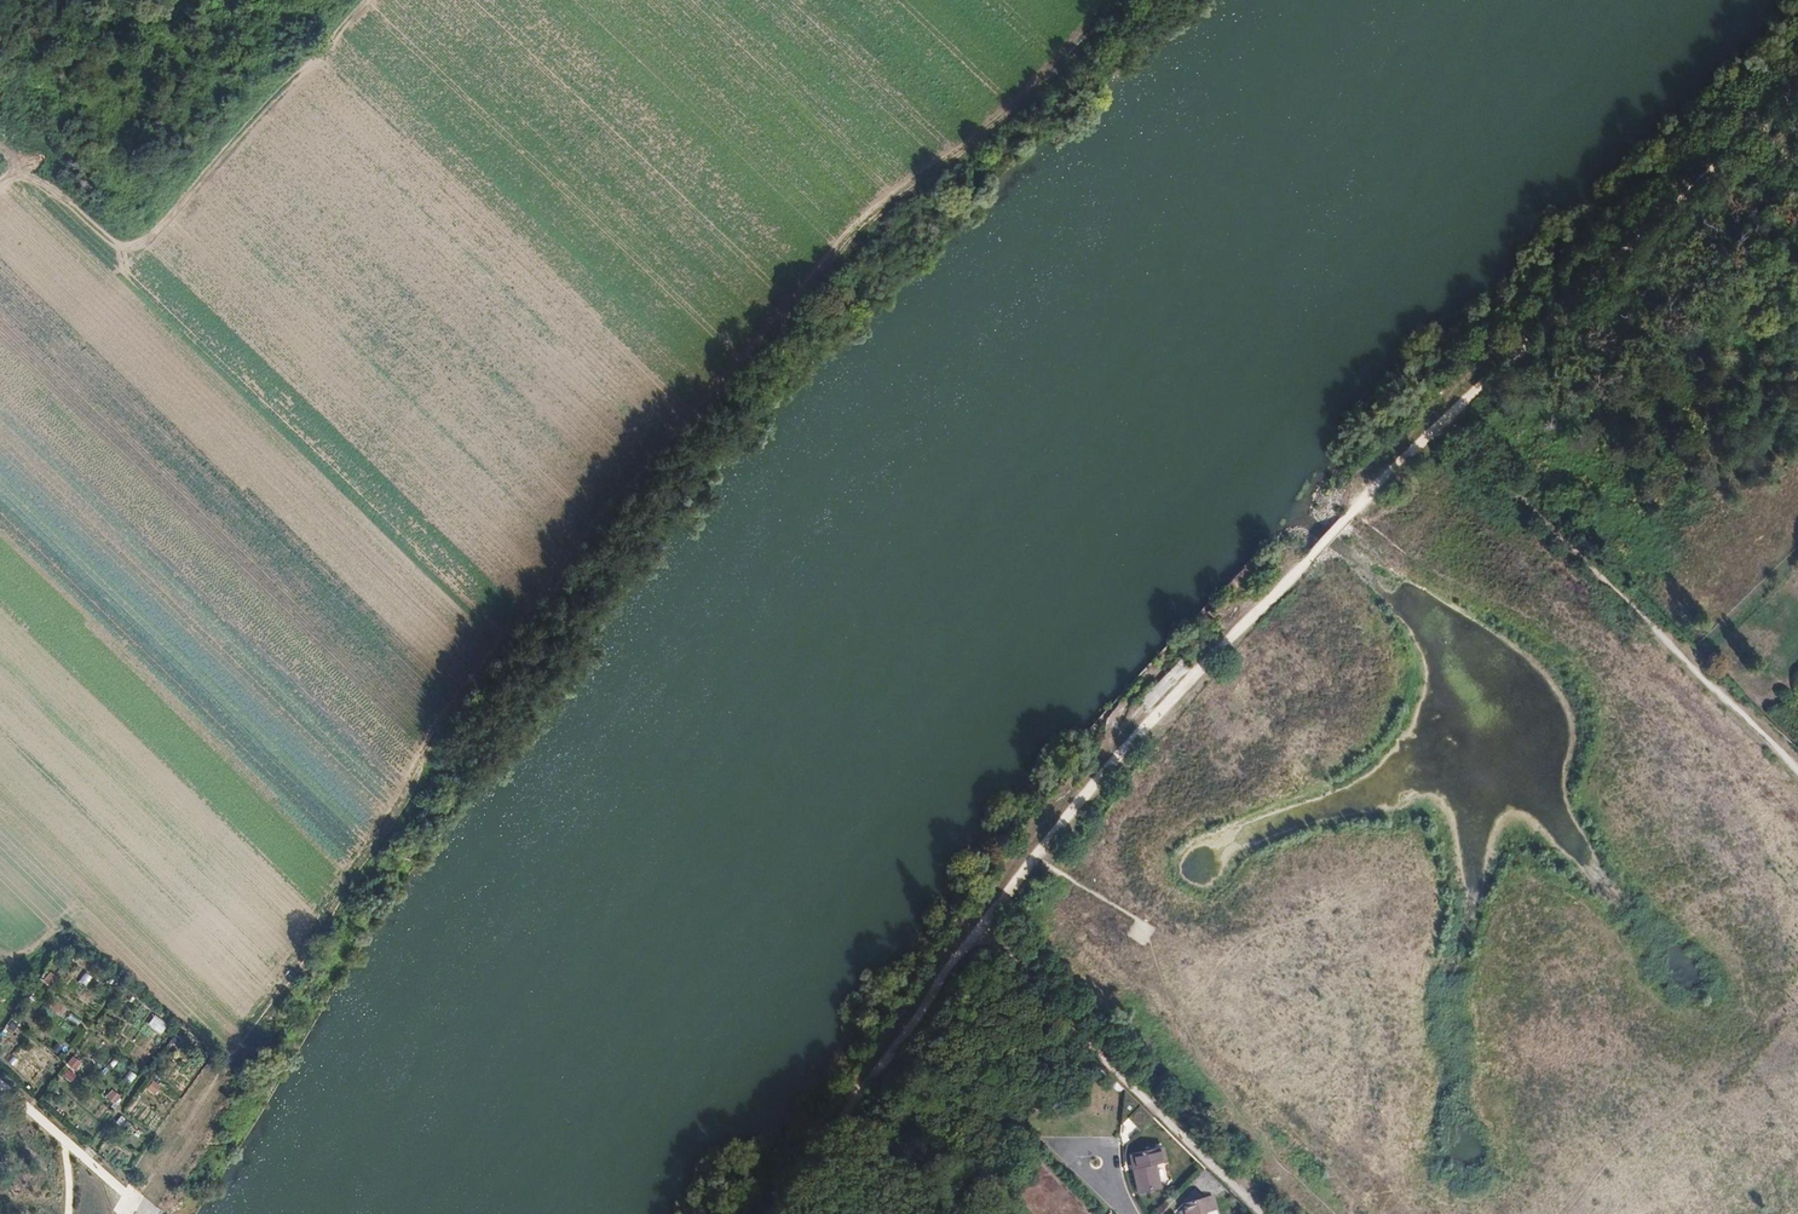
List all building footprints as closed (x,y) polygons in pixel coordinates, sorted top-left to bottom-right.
[(86,987),(91,977),(83,973),(78,982),(86,987)] [(152,1016),(147,1026),(161,1033),(166,1023),(152,1016)] [(42,1067),(47,1061),(33,1050),(28,1056),(42,1067)] [(71,1056),(66,1065),(76,1071),(81,1062),(71,1056)] [(67,1069),(61,1076),(70,1082),(75,1074),(67,1069)] [(128,1070),(122,1081),(130,1086),(137,1075),(128,1070)] [(146,1090),(154,1095),(161,1086),(153,1080),(146,1090)] [(111,1090),(105,1098),(114,1104),(120,1096),(111,1090)] [(129,1123),(136,1114),(129,1107),(121,1115),(129,1123)] [(1147,1135),(1158,1124),(1151,1117),(1141,1129),(1147,1135)] [(1163,1190),(1158,1167),(1171,1164),(1167,1148),(1134,1155),(1141,1194),(1163,1190)] [(1220,1213),(1218,1198),(1187,1205),(1188,1210),(1184,1212),(1185,1213),(1218,1213),(1220,1213)]
